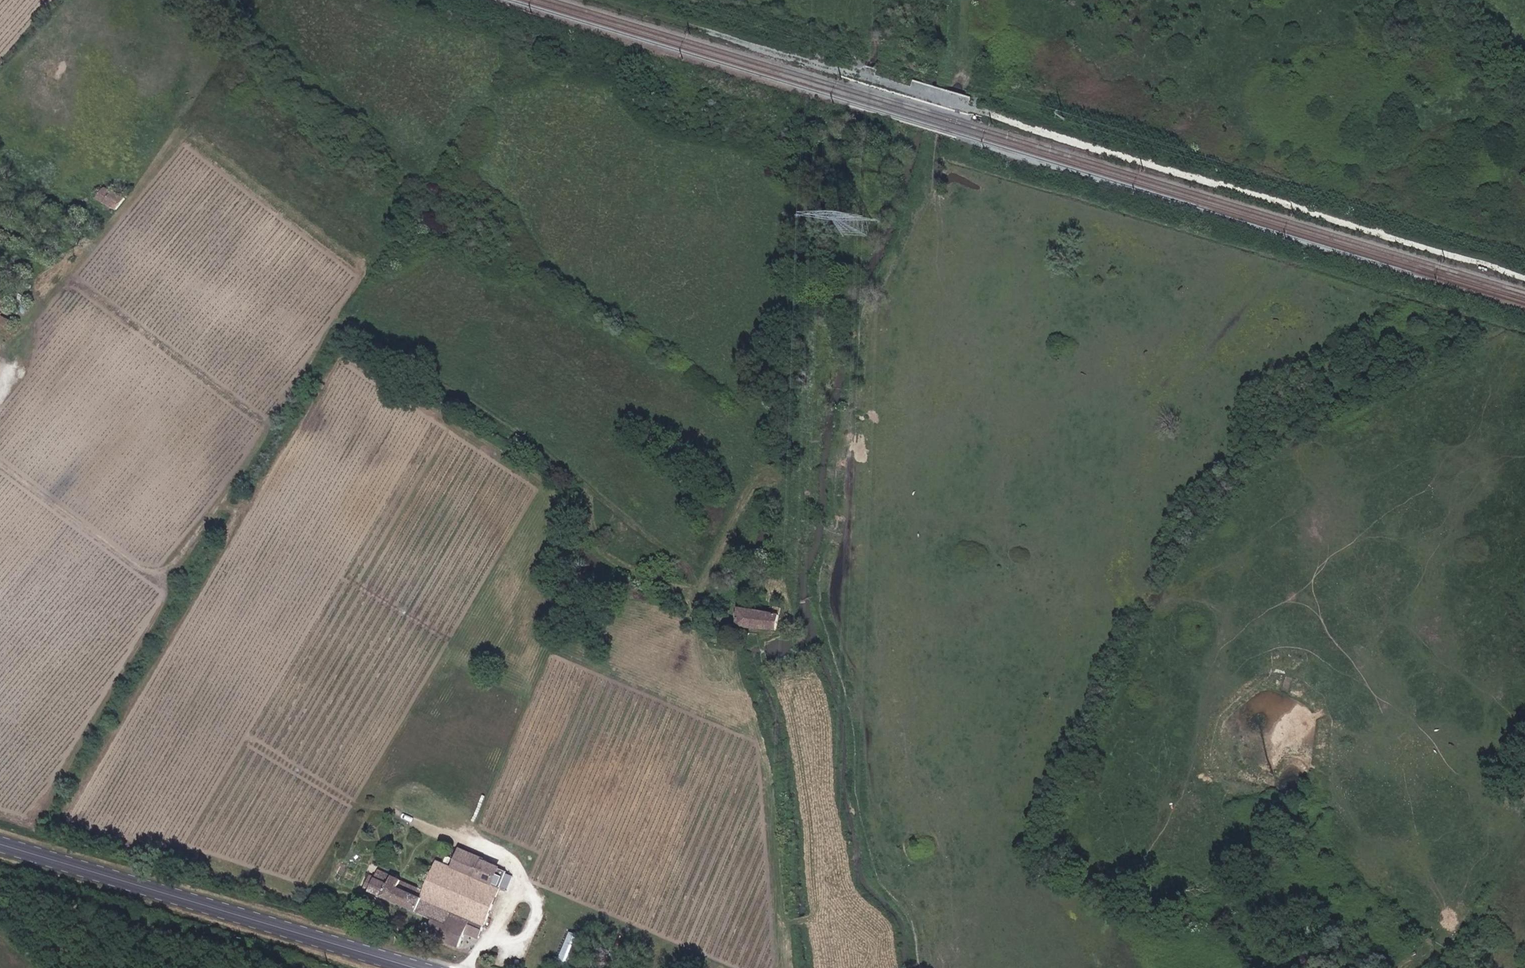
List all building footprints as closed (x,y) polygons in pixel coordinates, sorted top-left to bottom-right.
[(116,212),(123,204),(106,192),(100,201),(116,212)] [(4,320),(10,309),(0,302),(0,328),(11,335),(16,327),(4,320)] [(726,629),(762,632),(764,608),(754,608),(754,615),(726,612),(726,629)] [(465,929),(478,932),(495,890),(486,887),(492,869),(477,863),(469,882),(447,874),(421,936),(420,936),(457,950),(465,929)] [(420,936),(421,936),(447,874),(431,868),(421,892),(374,875),(371,881),(365,879),(360,894),(426,920),(420,936)] [(569,931),(560,959),(572,962),(581,934),(569,931)]
